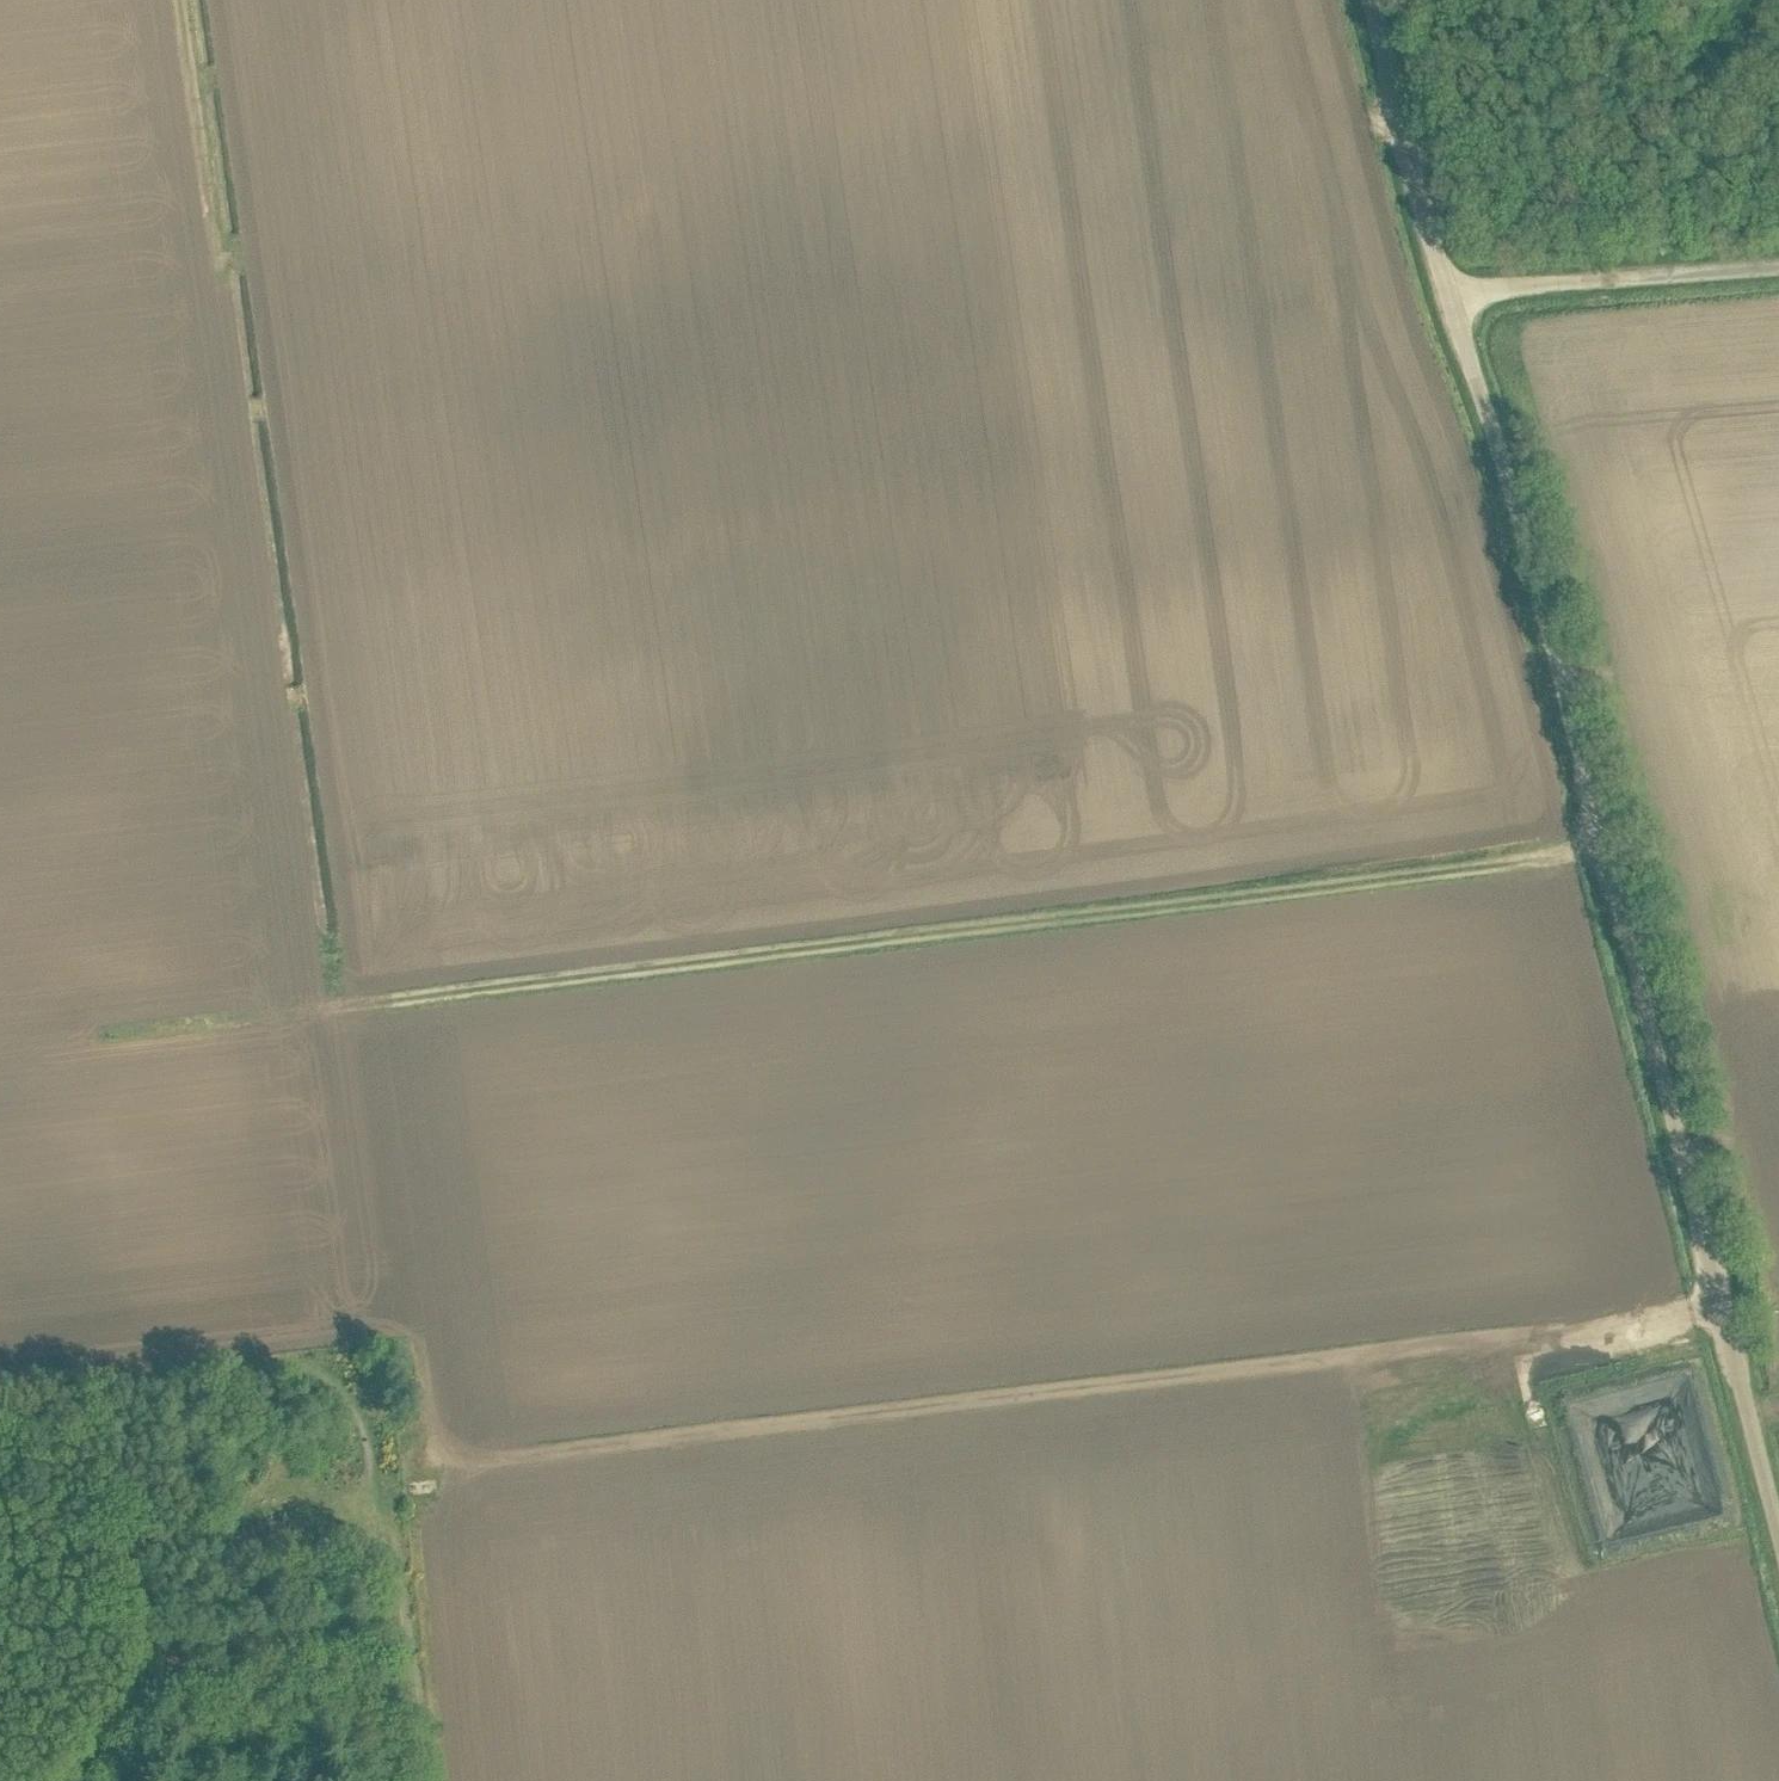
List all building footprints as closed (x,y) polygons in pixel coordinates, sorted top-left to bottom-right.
[(1491,1378),(1510,1372),(1506,1357),(1487,1362),(1491,1378)] [(1578,1409),(1594,1475),(1621,1469),(1623,1476),(1645,1471),(1640,1451),(1660,1446),(1658,1436),(1643,1439),(1633,1396),(1578,1409)]
